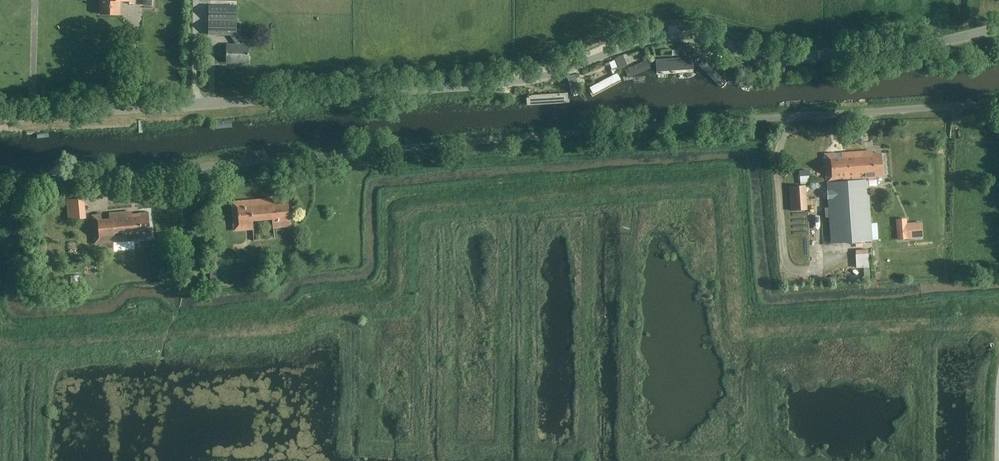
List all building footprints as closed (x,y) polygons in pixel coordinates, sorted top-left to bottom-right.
[(100,13),(119,14),(119,0),(132,1),(132,0),(100,0),(100,13)] [(235,36),(235,22),(236,5),(208,4),(207,36),(235,36)] [(225,46),(225,64),(247,64),(247,47),(225,46)] [(694,63),(721,90),(728,84),(701,56),(694,63)] [(693,71),(692,57),(656,60),(657,73),(693,71)] [(623,59),(616,61),(619,69),(626,67),(623,59)] [(650,67),(647,60),(624,71),(627,78),(650,67)] [(613,61),(606,63),(609,72),(616,70),(613,61)] [(622,81),(618,73),(587,89),(592,97),(622,81)] [(570,105),(569,95),(527,97),(527,107),(570,105)] [(824,154),(830,242),(871,239),(867,179),(874,178),(873,176),(882,175),(880,152),(869,153),(869,150),(824,154)] [(805,185),(788,186),(790,210),(807,209),(805,185)] [(232,202),(235,230),(251,228),(250,221),(272,219),(272,224),(289,222),(286,199),(277,200),(278,202),(272,203),(271,198),(232,202)] [(83,211),(68,213),(69,219),(84,218),(83,211)] [(149,235),(147,212),(130,214),(130,211),(108,213),(108,219),(101,219),(100,214),(91,215),(93,242),(133,239),(133,236),(149,235)] [(906,239),(922,237),(921,222),(906,223),(906,218),(896,219),(897,239),(906,239)] [(217,278),(215,253),(208,253),(209,279),(217,278)] [(792,262),(799,262),(799,254),(791,254),(792,262)]
